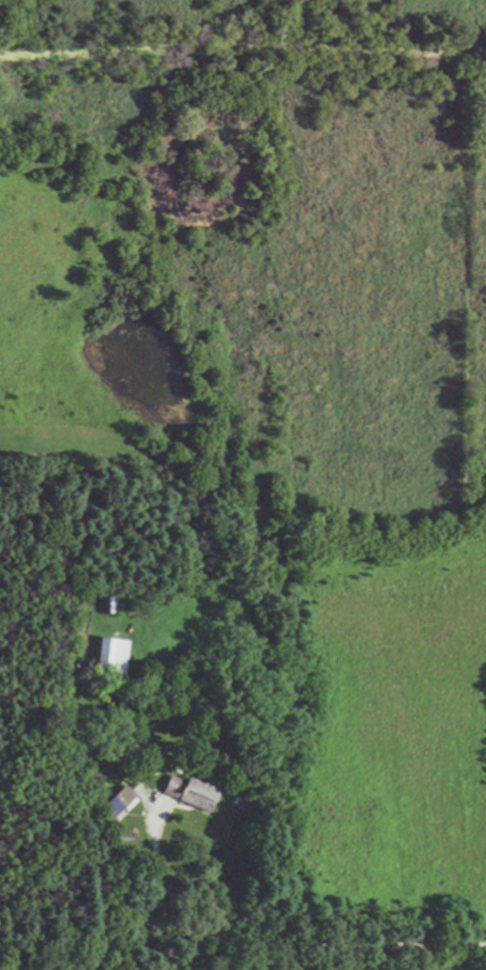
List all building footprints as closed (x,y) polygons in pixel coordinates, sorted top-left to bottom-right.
[(124,641),(96,637),(93,662),(106,663),(105,671),(120,673),(124,641)] [(205,811),(213,789),(165,772),(157,794),(205,811)] [(123,811),(135,799),(121,784),(97,807),(108,818),(119,807),(123,811)]
